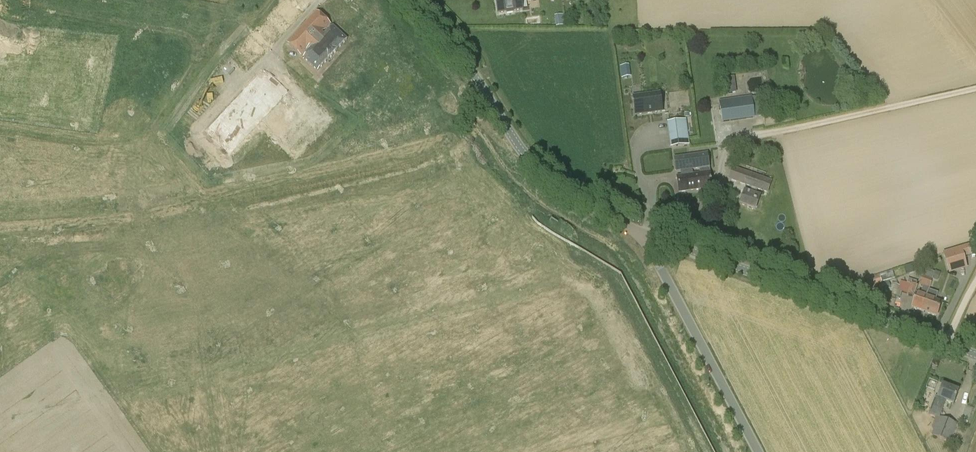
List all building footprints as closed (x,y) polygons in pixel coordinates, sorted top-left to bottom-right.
[(498,14),(522,10),(521,0),(523,0),(496,0),(498,14)] [(333,26),(325,35),(322,33),(331,24),(316,11),(287,43),(302,56),(310,47),(312,49),(304,58),(318,71),(347,39),(333,26)] [(558,26),(566,25),(564,14),(556,15),(558,26)] [(265,65),(206,131),(232,155),(292,89),(265,65)] [(629,66),(621,67),(622,78),(630,77),(629,66)] [(734,77),(727,78),(729,94),(736,93),(734,77)] [(633,97),(636,115),(662,112),(659,93),(633,97)] [(752,97),(719,102),(722,123),(755,118),(755,117),(764,116),(761,96),(752,98),(752,97)] [(297,152),(318,130),(286,100),(265,122),(297,152)] [(686,120),(667,122),(670,147),(672,147),(689,145),(686,126),(686,120)] [(710,173),(708,173),(707,167),(709,167),(708,154),(675,158),(676,171),(682,170),(683,176),(677,177),(679,193),(688,192),(712,189),(710,173)] [(200,161),(204,173),(213,170),(210,158),(200,161)] [(774,176),(735,163),(733,167),(728,180),(764,193),(768,195),(772,181),(774,176)] [(761,197),(745,192),(740,205),(756,211),(761,197)] [(948,269),(965,264),(963,257),(971,255),(968,246),(943,254),(948,269)] [(921,312),(928,291),(932,280),(931,280),(934,272),(925,269),(922,277),(918,286),(922,287),(921,291),(920,296),(916,295),(912,308),(921,312)] [(872,277),(866,278),(868,286),(874,284),(874,286),(882,283),(894,279),(892,273),(880,277),(880,276),(873,278),(872,277)] [(896,284),(892,294),(900,297),(902,292),(907,294),(906,294),(913,297),(917,286),(901,281),(900,286),(896,284)] [(891,288),(889,283),(878,286),(880,292),(891,288)] [(928,291),(921,312),(937,317),(941,304),(935,301),(937,294),(928,291)] [(935,397),(928,414),(938,418),(939,417),(945,400),(953,403),(958,391),(942,385),(937,397),(935,397)] [(939,417),(938,418),(931,436),(950,443),(957,424),(939,417)]
